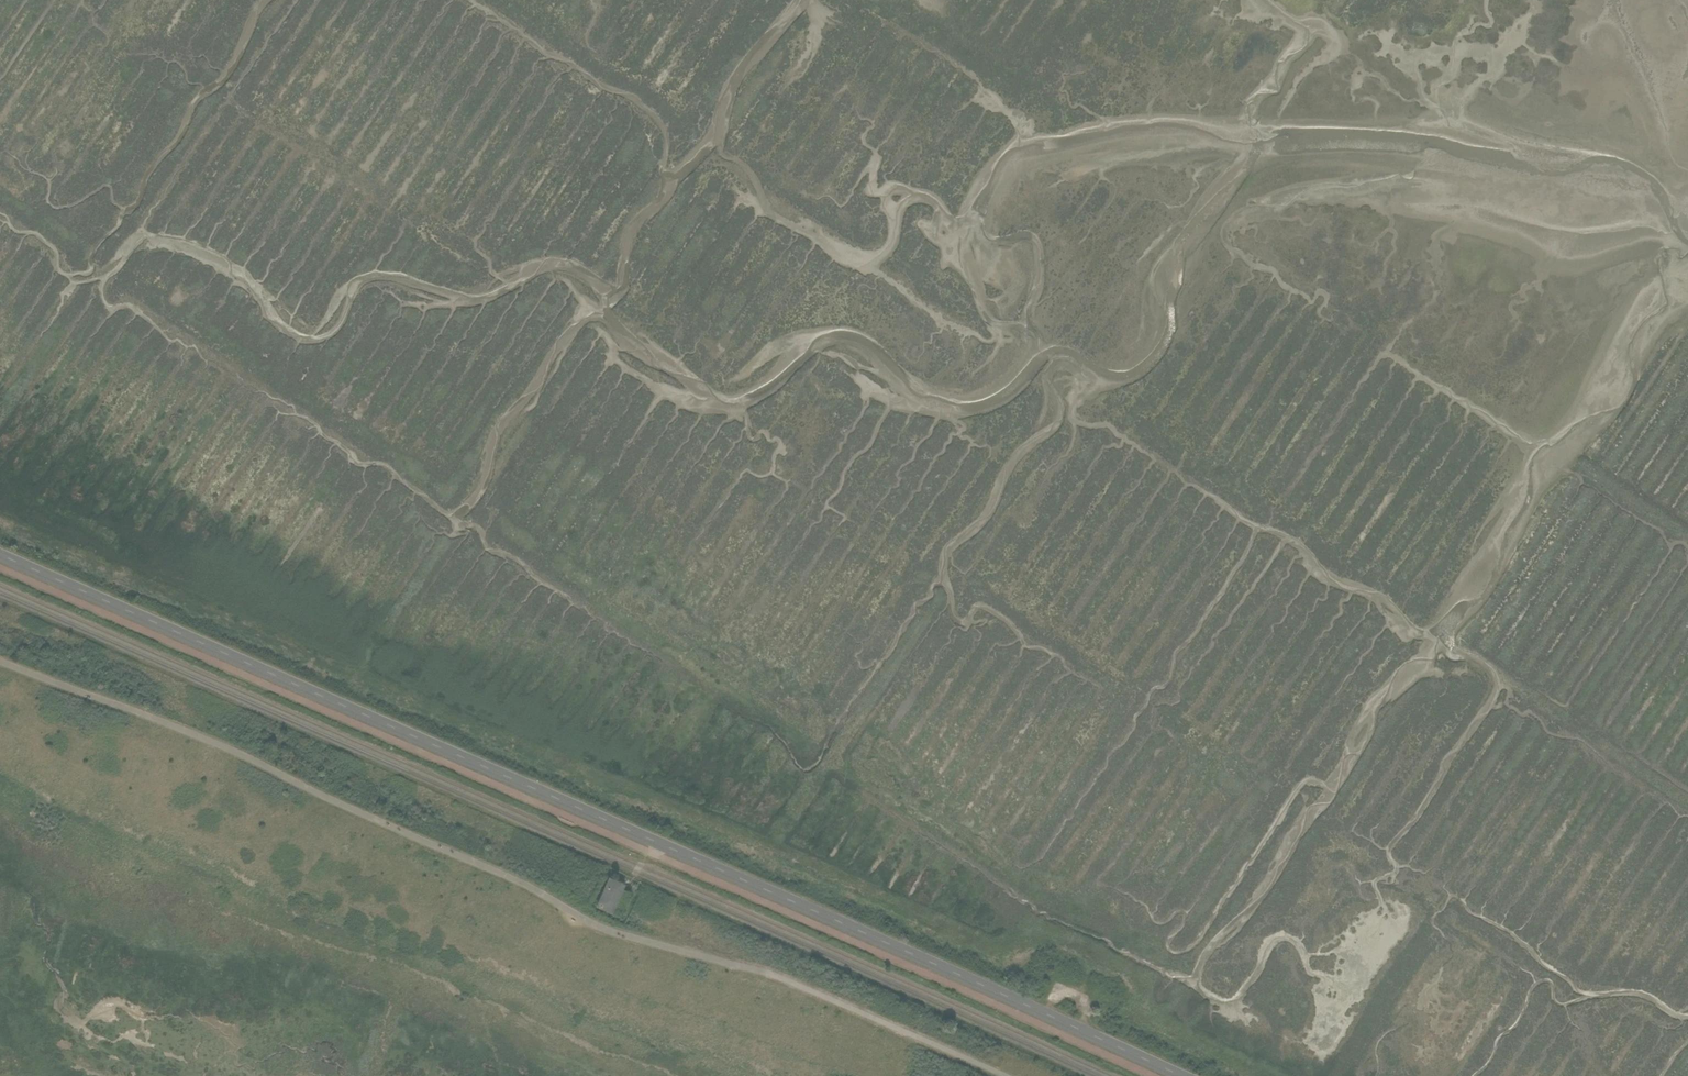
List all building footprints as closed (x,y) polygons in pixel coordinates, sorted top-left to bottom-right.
[(617,880),(604,909),(619,917),(622,911),(627,913),(635,895),(631,893),(633,888),(617,880)] [(648,886),(642,883),(638,892),(644,894),(648,886)]
